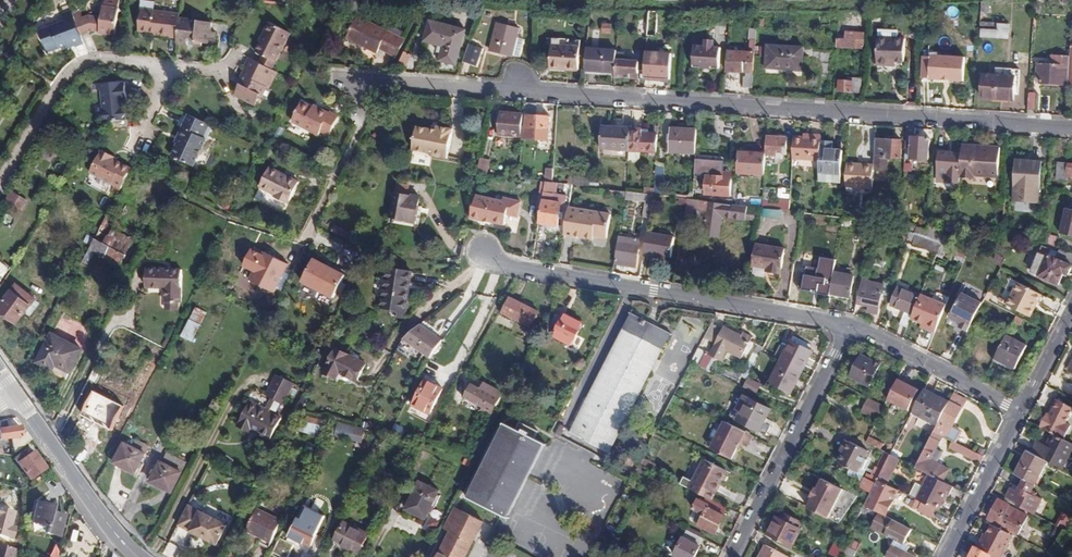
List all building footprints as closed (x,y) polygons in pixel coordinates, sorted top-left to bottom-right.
[(81,36),(93,31),(103,32),(103,33),(116,35),(120,8),(118,8),(120,0),(106,0),(105,6),(103,6),(102,17),(88,16),(76,21),(81,36)] [(154,11),(155,1),(143,0),(141,0),(140,9),(141,9),(154,11)] [(989,12),(989,1),(982,2),(981,12),(989,12)] [(76,21),(71,8),(62,11),(66,21),(40,30),(48,52),(82,39),(81,36),(76,21)] [(180,17),(180,14),(154,11),(141,9),(139,31),(152,33),(158,34),(158,36),(177,39),(180,17)] [(866,26),(867,13),(852,13),(851,25),(866,26)] [(396,57),(405,40),(358,16),(347,36),(363,44),(362,45),(377,53),(380,48),(396,57)] [(199,20),(180,17),(177,39),(177,43),(188,45),(189,42),(192,42),(195,46),(202,47),(203,43),(214,45),(216,32),(211,32),(212,22),(199,20)] [(644,36),(646,19),(638,19),(637,36),(644,36)] [(457,65),(466,30),(430,20),(424,41),(443,46),(439,60),(457,65)] [(657,37),(658,21),(649,20),(648,36),(657,37)] [(259,62),(272,69),(291,33),(270,22),(262,36),(263,37),(256,52),(262,55),(259,62)] [(520,29),(497,23),(490,50),(513,56),(513,54),(520,56),(524,39),(518,38),(520,29)] [(612,34),(612,24),(602,24),(602,33),(612,34)] [(1010,24),(998,24),(997,30),(981,29),(981,37),(1009,39),(1010,24)] [(753,88),(757,29),(749,28),(748,39),(750,39),(749,51),(727,50),(726,71),(747,73),(747,77),(744,77),(744,87),(753,88)] [(896,62),(905,63),(905,38),(899,38),(899,30),(878,29),(876,66),(889,66),(889,62),(896,62)] [(864,49),(865,33),(846,32),(845,39),(837,38),(837,47),(864,49)] [(363,44),(347,36),(346,38),(362,45),(363,44)] [(581,40),(552,38),(550,68),(579,70),(581,40)] [(706,47),(694,46),(693,67),(720,69),(721,48),(713,47),(713,40),(706,40),(706,47)] [(484,49),(469,43),(463,61),(477,67),(484,49)] [(803,68),(804,48),(767,45),(766,68),(785,70),(785,67),(803,68)] [(617,60),(617,51),(587,48),(586,71),(616,73),(617,60)] [(412,55),(405,51),(397,66),(407,67),(412,55)] [(670,78),(672,52),(647,51),(645,76),(670,78)] [(930,81),(966,83),(967,57),(931,55),(930,81)] [(1068,85),(1069,57),(1053,56),(1053,65),(1061,66),(1060,84),(1068,85)] [(274,80),(279,72),(272,69),(259,62),(251,57),(239,80),(242,81),(239,86),(234,95),(256,106),(260,97),(269,78),(274,80)] [(639,61),(617,60),(616,73),(615,77),(630,78),(630,74),(638,74),(639,61)] [(1039,82),(1060,84),(1061,66),(1053,65),(1036,64),(1035,77),(1039,77),(1039,82)] [(1020,69),(996,68),(996,75),(983,74),(982,98),(1014,100),(1015,88),(1019,88),(1020,69)] [(35,85),(39,79),(28,72),(24,78),(35,85)] [(838,92),(861,93),(862,78),(853,77),(853,82),(839,81),(838,92)] [(271,88),(274,80),(269,78),(260,97),(263,99),(269,87),(271,88)] [(104,122),(127,120),(126,113),(129,111),(124,108),(124,100),(128,100),(126,81),(96,84),(96,90),(102,89),(104,122)] [(1037,94),(1029,93),(1028,109),(1037,110),(1037,94)] [(319,109),(313,106),(302,101),(291,122),(319,136),(321,132),(329,136),(339,117),(330,112),(329,113),(320,108),(319,109)] [(537,116),(537,103),(524,103),(523,114),(522,137),(522,139),(550,140),(551,116),(537,116)] [(498,135),(522,137),(523,114),(500,112),(498,135)] [(193,166),(213,126),(189,114),(183,128),(185,129),(178,143),(172,156),(193,166)] [(436,130),(417,127),(413,150),(429,153),(431,156),(448,159),(453,129),(437,126),(436,130)] [(600,148),(630,150),(631,128),(602,126),(600,148)] [(176,142),(178,143),(185,129),(183,128),(176,142)] [(630,150),(640,151),(657,152),(658,135),(642,133),(643,129),(631,128),(630,150)] [(669,152),(696,154),(698,130),(670,128),(669,152)] [(915,137),(915,128),(907,128),(905,158),(928,159),(930,138),(915,137)] [(820,161),(822,136),(811,135),(811,138),(794,137),(793,159),(820,161)] [(766,153),(766,155),(776,156),(782,157),(783,152),(786,153),(787,137),(767,136),(766,153)] [(833,137),(822,136),(820,161),(819,174),(841,175),(843,146),(833,145),(833,137)] [(901,140),(876,139),(874,165),(874,169),(887,170),(888,157),(900,158),(901,140)] [(1000,147),(962,145),(960,176),(973,177),(973,176),(974,173),(999,175),(1000,147)] [(119,193),(132,168),(116,160),(111,158),(113,155),(102,150),(90,172),(114,185),(112,189),(119,193)] [(640,158),(640,151),(630,150),(629,160),(637,160),(640,158)] [(764,175),(766,153),(739,151),(737,173),(764,175)] [(958,184),(960,153),(939,151),(937,183),(945,183),(958,184)] [(478,173),(489,174),(490,159),(482,158),(481,158),(478,173)] [(707,176),(723,177),(724,161),(696,159),(695,175),(707,176)] [(1040,189),(1042,161),(1031,161),(1030,165),(1015,164),(1014,188),(1040,189)] [(654,195),(663,196),(665,164),(656,163),(654,195)] [(874,169),(874,165),(847,163),(845,186),(873,188),(874,169)] [(1058,163),(1057,180),(1066,180),(1066,177),(1071,177),(1071,164),(1058,163)] [(288,204),(299,182),(270,167),(260,187),(275,194),(273,197),(288,204)] [(584,178),(585,171),(576,170),(576,178),(584,178)] [(730,196),(731,177),(724,177),(723,177),(707,176),(705,194),(730,196)] [(589,187),(590,180),(574,179),(573,185),(589,187)] [(589,187),(599,189),(600,180),(590,179),(590,180),(589,187)] [(554,182),(553,182),(546,181),(539,223),(558,226),(562,200),(565,201),(566,196),(552,194),(554,182)] [(397,183),(395,193),(409,196),(411,185),(397,183)] [(559,183),(557,191),(567,194),(569,185),(559,183)] [(16,193),(11,190),(4,202),(9,205),(16,193)] [(28,201),(16,193),(9,205),(21,212),(28,201)] [(409,196),(395,193),(394,193),(390,218),(415,223),(420,198),(409,196)] [(517,217),(521,201),(504,197),(503,201),(477,195),(475,205),(474,205),(471,218),(505,225),(507,215),(517,217)] [(746,221),(748,207),(710,202),(693,200),(687,199),(686,206),(684,219),(696,221),(696,219),(697,211),(705,212),(704,220),(702,235),(720,238),(723,218),(746,221)] [(789,212),(790,200),(778,199),(777,204),(763,202),(762,209),(789,212)] [(754,208),(762,209),(763,201),(754,200),(754,208)] [(612,214),(570,207),(565,234),(589,238),(589,236),(595,236),(608,238),(612,214)] [(1065,208),(1059,233),(1071,236),(1071,209),(1065,208)] [(696,219),(704,220),(705,212),(697,211),(696,219)] [(118,219),(108,214),(101,226),(95,238),(126,254),(134,239),(119,232),(114,228),(118,219)] [(835,224),(836,218),(816,216),(815,219),(822,220),(822,222),(835,224)] [(956,231),(957,219),(947,218),(947,230),(956,231)] [(852,228),(853,220),(843,219),(842,222),(842,226),(852,228)] [(914,231),(916,224),(910,222),(907,229),(914,231)] [(941,242),(955,246),(956,239),(937,233),(939,224),(930,222),(928,230),(927,237),(941,242)] [(927,237),(928,230),(917,226),(914,233),(916,234),(921,235),(927,237)] [(343,237),(346,232),(338,228),(335,233),(343,237)] [(906,241),(908,233),(893,229),(892,233),(900,235),(899,239),(906,241)] [(355,237),(346,232),(343,237),(352,242),(355,237)] [(648,232),(644,256),(653,258),(653,255),(661,256),(671,258),(675,237),(648,232)] [(91,246),(95,238),(88,234),(84,242),(91,246)] [(1047,234),(1046,243),(1055,246),(1058,237),(1047,234)] [(939,247),(941,242),(927,237),(921,235),(920,237),(915,236),(913,244),(938,252),(939,247)] [(617,251),(615,264),(636,268),(640,240),(619,236),(617,251)] [(126,254),(95,238),(91,246),(89,250),(95,254),(121,267),(127,255),(126,254)] [(964,259),(968,250),(955,246),(941,242),(939,247),(951,251),(950,253),(964,259)] [(786,249),(756,244),(752,266),(766,269),(769,269),(769,272),(782,274),(786,249)] [(1005,259),(992,245),(991,257),(1001,267),(1005,259)] [(1059,248),(1057,252),(1055,257),(1049,254),(1051,249),(1043,245),(1040,252),(1039,252),(1031,271),(1039,275),(1038,276),(1059,285),(1064,273),(1068,275),(1071,266),(1071,253),(1059,248)] [(274,292),(288,263),(264,251),(263,254),(252,249),(243,266),(254,271),(250,280),(274,292)] [(89,265),(95,254),(89,250),(83,262),(89,265)] [(941,263),(944,256),(937,253),(934,261),(941,263)] [(334,297),(346,275),(314,258),(302,281),(334,297)] [(802,260),(795,259),(789,294),(803,296),(803,291),(815,293),(818,274),(800,272),(802,260)] [(11,268),(0,260),(0,282),(11,268)] [(165,309),(179,310),(180,303),(181,269),(146,268),(146,288),(166,288),(166,303),(165,309)] [(382,308),(398,310),(404,311),(406,311),(412,272),(388,268),(382,308)] [(834,272),(830,293),(851,297),(854,276),(853,276),(834,272)] [(884,284),(862,279),(857,304),(868,306),(867,312),(877,314),(882,294),(884,284)] [(885,280),(884,284),(882,294),(889,295),(891,281),(885,280)] [(1043,295),(1019,282),(1007,304),(1031,317),(1043,295)] [(25,313),(36,299),(17,285),(0,307),(0,309),(18,323),(25,313)] [(899,324),(908,327),(911,318),(920,295),(898,286),(890,306),(904,312),(899,324)] [(983,303),(962,292),(949,318),(961,324),(960,327),(968,332),(983,303)] [(924,297),(920,295),(911,318),(915,319),(924,297)] [(531,327),(539,311),(511,297),(502,313),(531,327)] [(924,297),(915,319),(923,322),(928,324),(926,328),(935,332),(946,305),(924,297)] [(36,299),(25,313),(30,317),(41,304),(36,299)] [(190,319),(201,325),(207,312),(196,306),(190,319)] [(1015,319),(991,307),(978,332),(992,339),(990,343),(1000,348),(1007,335),(1014,321),(1015,319)] [(631,312),(589,394),(630,415),(672,333),(631,312)] [(571,344),(582,323),(566,315),(564,318),(556,314),(547,331),(556,335),(555,336),(571,344)] [(1020,325),(1023,319),(1017,316),(1015,319),(1014,321),(1020,325)] [(192,342),(201,325),(190,319),(181,336),(192,342)] [(720,327),(711,323),(704,338),(712,342),(720,327)] [(443,340),(421,324),(403,338),(429,358),(443,340)] [(711,354),(699,348),(692,361),(707,369),(714,356),(721,360),(726,350),(741,358),(752,337),(744,333),(743,336),(725,327),(711,354)] [(71,372),(82,349),(52,334),(37,362),(53,370),(56,364),(71,372)] [(1000,348),(995,358),(1015,369),(1027,345),(1007,335),(1000,348)] [(780,361),(802,372),(812,352),(790,341),(780,361)] [(762,351),(763,348),(757,344),(742,373),(748,376),(762,351)] [(357,381),(366,364),(337,348),(325,372),(337,379),(340,372),(357,381)] [(870,386),(881,364),(872,359),(871,360),(860,354),(849,376),(870,386)] [(791,393),(802,372),(780,361),(769,382),(791,393)] [(271,398),(281,377),(278,375),(267,396),(271,398)] [(908,410),(909,407),(917,392),(919,389),(910,385),(906,383),(907,381),(899,376),(887,399),(908,410)] [(295,384),(281,377),(271,398),(272,398),(275,400),(284,405),(295,384)] [(748,377),(743,387),(757,394),(762,384),(748,377)] [(430,414),(443,388),(426,379),(413,405),(430,414)] [(492,415),(504,392),(484,382),(481,388),(471,383),(464,397),(483,407),(481,410),(492,415)] [(851,390),(868,398),(870,400),(872,395),(853,386),(851,390)] [(913,412),(938,425),(949,402),(924,389),(922,394),(914,410),(913,412)] [(123,406),(95,392),(84,414),(112,428),(123,406)] [(909,407),(914,410),(922,394),(917,392),(909,407)] [(935,431),(943,435),(953,440),(956,442),(961,431),(953,427),(967,399),(954,393),(949,402),(938,425),(935,431)] [(630,415),(589,394),(569,433),(610,454),(630,415)] [(307,398),(303,395),(299,403),(304,405),(307,398)] [(269,412),(275,400),(272,398),(265,410),(269,412)] [(869,424),(874,426),(884,407),(870,400),(868,398),(861,412),(873,418),(869,424)] [(1064,440),(1071,426),(1066,423),(1071,411),(1071,407),(1055,398),(1050,407),(1053,409),(1050,415),(1047,413),(1040,427),(1055,434),(1064,440)] [(748,403),(742,400),(737,409),(741,411),(737,420),(760,432),(771,409),(751,399),(748,403)] [(281,418),(269,412),(265,410),(250,402),(237,426),(249,432),(251,428),(258,431),(257,433),(270,439),(281,418)] [(296,426),(301,428),(304,421),(306,417),(301,415),(296,426)] [(321,425),(323,419),(307,415),(305,421),(304,421),(301,428),(300,430),(318,434),(324,437),(329,428),(321,425)] [(753,435),(725,421),(711,449),(732,459),(741,441),(748,445),(753,435)] [(364,437),(366,429),(358,427),(338,423),(335,429),(342,432),(364,437)] [(565,428),(556,423),(551,432),(560,436),(565,428)] [(468,498),(507,518),(545,444),(506,424),(468,498)] [(31,439),(27,433),(21,433),(20,427),(0,429),(0,435),(1,440),(12,438),(15,453),(31,439)] [(916,468),(929,474),(943,481),(950,469),(936,462),(942,451),(936,448),(943,435),(935,431),(920,461),(916,468)] [(1063,468),(1071,451),(1071,444),(1064,440),(1055,434),(1048,447),(1037,442),(1032,452),(1049,461),(1063,468)] [(890,456),(894,449),(894,448),(869,436),(865,443),(884,453),(890,456)] [(132,447),(146,453),(150,446),(136,439),(132,447)] [(956,442),(953,440),(949,448),(980,463),(984,456),(956,442)] [(860,481),(872,459),(866,456),(869,451),(849,441),(838,463),(849,468),(846,474),(860,481)] [(136,474),(146,453),(132,447),(125,443),(114,463),(136,474)] [(899,460),(911,465),(914,459),(894,449),(890,456),(899,460)] [(1024,479),(1036,485),(1049,461),(1032,452),(1027,450),(1015,474),(1024,479)] [(30,481),(47,468),(34,451),(26,457),(22,452),(13,458),(30,481)] [(162,462),(182,472),(188,462),(167,452),(162,462)] [(871,493),(878,479),(890,456),(884,453),(871,480),(865,478),(860,487),(871,493)] [(887,484),(899,460),(890,456),(878,479),(887,484)] [(657,465),(642,458),(639,463),(654,470),(657,465)] [(716,493),(727,471),(705,459),(693,481),(716,493)] [(911,465),(916,468),(920,461),(914,459),(911,465)] [(172,493),(182,472),(162,462),(161,461),(151,482),(172,493)] [(828,471),(838,476),(841,470),(832,465),(828,471)] [(943,481),(929,474),(917,499),(923,502),(936,509),(939,510),(942,504),(944,501),(947,495),(949,496),(953,487),(943,481)] [(843,489),(821,478),(816,487),(815,487),(809,497),(811,498),(806,507),(828,518),(843,489)] [(887,514),(899,490),(887,484),(878,479),(871,493),(868,499),(866,503),(887,514)] [(1032,493),(1036,485),(1024,479),(1018,491),(1011,488),(1006,497),(1019,504),(1017,506),(1035,515),(1043,499),(1032,493)] [(440,491),(420,481),(410,501),(406,509),(426,519),(440,491)] [(868,499),(871,493),(860,487),(857,493),(868,499)] [(843,489),(828,518),(831,519),(846,491),(843,489)] [(868,499),(857,493),(856,495),(851,505),(847,513),(850,515),(858,519),(859,517),(865,505),(866,503),(868,499)] [(851,505),(856,495),(852,493),(847,502),(851,505)] [(727,507),(707,497),(703,504),(708,507),(699,525),(716,534),(725,515),(723,515),(727,507)] [(1018,535),(1028,516),(1010,506),(1010,505),(999,500),(996,506),(994,504),(989,512),(992,514),(989,520),(1018,535)] [(52,513),(54,507),(36,502),(32,522),(48,527),(46,534),(60,537),(65,516),(52,513)] [(936,509),(923,502),(919,510),(932,517),(936,509)] [(484,522),(455,507),(445,528),(450,531),(437,556),(466,556),(484,522)] [(271,543),(282,520),(258,508),(246,530),(271,543)] [(224,530),(185,510),(174,531),(213,550),(224,530)] [(782,511),(779,518),(800,528),(803,522),(782,511)] [(877,530),(885,515),(879,512),(871,527),(877,530)] [(912,529),(885,515),(877,530),(885,534),(892,532),(895,539),(897,546),(890,548),(886,556),(917,556),(907,551),(904,543),(912,529)] [(1071,533),(1071,518),(1067,515),(1060,528),(1071,533)] [(308,552),(320,529),(313,525),(298,518),(287,541),(308,552)] [(775,525),(773,524),(767,534),(792,547),(801,529),(800,528),(779,518),(775,525)] [(358,554),(369,534),(345,522),(336,539),(344,543),(343,546),(358,554)] [(1013,535),(992,524),(987,534),(984,540),(982,539),(978,547),(998,556),(1002,556),(1013,535)] [(617,530),(608,525),(605,530),(614,535),(617,530)] [(430,549),(437,536),(424,530),(417,543),(430,549)] [(687,530),(684,536),(675,555),(679,556),(696,556),(701,546),(700,546),(704,539),(687,530)] [(613,537),(608,535),(603,544),(608,547),(613,537)] [(844,546),(835,541),(827,556),(830,556),(838,556),(841,552),(844,546)] [(766,544),(759,556),(790,556),(766,544)] [(857,551),(845,544),(844,546),(841,552),(850,556),(854,556),(857,551)] [(15,549),(0,545),(0,556),(13,556),(15,549)] [(170,556),(173,556),(177,549),(168,545),(164,554),(170,556)] [(978,547),(976,546),(970,556),(998,556),(978,547)]
